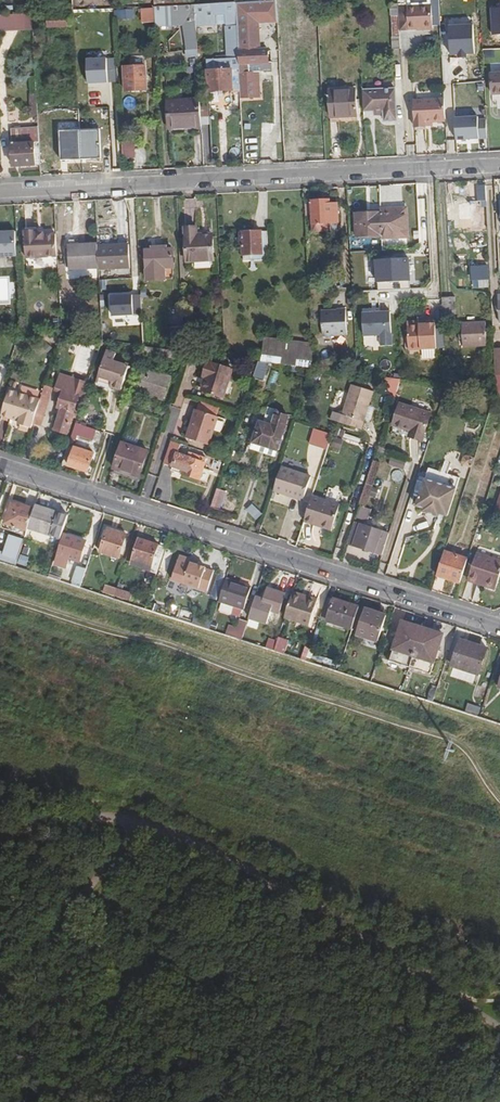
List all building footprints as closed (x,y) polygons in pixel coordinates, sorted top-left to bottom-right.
[(42,10),(42,0),(33,0),(33,10),(42,10)] [(261,15),(261,0),(257,0),(234,1),(235,16),(261,15)] [(275,14),(275,0),(261,0),(261,15),(275,14)] [(399,29),(432,28),(430,0),(397,0),(399,29)] [(221,23),(223,58),(223,64),(206,65),(207,91),(231,90),(231,88),(239,88),(238,65),(237,53),(235,16),(234,1),(224,2),(193,4),(195,24),(214,23),(214,15),(223,14),(224,23),(221,23)] [(399,29),(397,4),(397,3),(389,3),(391,48),(400,47),(399,29)] [(193,4),(153,6),(154,26),(195,24),(193,4)] [(116,19),(135,19),(135,9),(115,9),(116,19)] [(47,26),(46,16),(46,12),(31,13),(32,29),(33,40),(47,39),(47,26)] [(214,23),(221,23),(224,23),(223,14),(214,15),(214,23)] [(46,16),(47,26),(70,26),(70,16),(46,16)] [(482,54),(483,22),(444,22),(444,54),(482,54)] [(185,49),(196,48),(195,29),(184,29),(185,49)] [(249,73),(258,72),(278,71),(277,51),(267,52),(267,63),(249,64),(249,73)] [(267,63),(267,52),(237,53),(238,65),(249,64),(267,63)] [(87,54),(86,82),(116,83),(117,55),(87,54)] [(144,89),(143,64),(137,64),(137,68),(122,69),(123,90),(144,89)] [(249,64),(238,65),(239,88),(239,95),(239,98),(252,98),(252,84),(258,84),(258,72),(249,73),(249,64)] [(320,83),(319,65),(311,65),(312,83),(320,83)] [(489,73),(490,93),(499,93),(499,72),(489,73)] [(352,88),(326,89),(327,114),(354,114),(352,88)] [(394,92),(360,94),(362,119),(395,117),(394,92)] [(199,100),(199,98),(166,100),(167,127),(200,125),(200,123),(199,100)] [(411,100),(412,126),(425,126),(425,125),(425,121),(432,120),(444,120),(443,98),(411,100)] [(199,100),(200,123),(209,123),(208,100),(199,100)] [(299,108),(287,109),(288,131),(300,131),(299,108)] [(489,138),(488,115),(455,117),(456,140),(489,138)] [(39,164),(37,128),(9,129),(11,165),(39,164)] [(60,159),(104,158),(103,128),(59,129),(60,159)] [(136,140),(120,141),(121,158),(137,157),(136,140)] [(485,200),(484,186),(477,186),(477,201),(480,200),(485,200)] [(337,203),(333,203),(333,199),(310,200),(312,230),(330,230),(330,221),(338,221),(337,203)] [(481,224),(480,200),(477,201),(446,202),(447,219),(455,219),(470,218),(471,227),(471,230),(481,229),(481,224)] [(393,238),(391,208),(380,209),(380,212),(355,213),(356,235),(382,234),(382,238),(393,238)] [(391,208),(393,238),(408,238),(407,220),(403,220),(403,208),(391,208)] [(455,227),(471,227),(470,218),(455,219),(455,227)] [(212,234),(201,234),(201,237),(197,237),(197,234),(197,226),(185,227),(186,260),(213,260),(212,234)] [(56,256),(55,234),(42,235),(42,232),(36,232),(36,229),(23,230),(25,257),(56,256)] [(241,231),(242,254),(262,253),(261,230),(241,231)] [(14,231),(2,231),(2,233),(0,233),(0,256),(15,255),(14,231)] [(97,246),(98,268),(130,266),(129,243),(115,243),(115,246),(97,246)] [(97,246),(96,244),(66,245),(67,269),(98,268),(97,246)] [(146,281),(165,280),(164,266),(172,266),(171,249),(166,249),(166,246),(152,246),(152,249),(145,250),(146,281)] [(262,261),(262,253),(242,254),(243,262),(262,261)] [(414,257),(378,257),(379,289),(402,289),(402,288),(414,288),(414,257)] [(365,268),(377,269),(378,259),(365,258),(365,268)] [(173,280),(172,266),(164,266),(165,280),(173,280)] [(112,315),(143,315),(143,293),(111,294),(112,315)] [(456,297),(442,297),(442,316),(445,315),(453,315),(457,315),(456,297)] [(322,335),(345,334),(344,309),(336,309),(337,311),(320,312),(322,335)] [(394,311),(363,311),(364,336),(382,336),(382,346),(395,346),(394,311)] [(141,345),(144,345),(142,318),(129,319),(130,343),(141,345)] [(407,325),(409,350),(436,348),(435,320),(426,321),(425,324),(418,324),(416,321),(410,321),(408,325),(407,325)] [(462,334),(462,340),(462,347),(486,346),(485,322),(461,324),(462,334)] [(164,348),(148,346),(147,355),(163,357),(164,348)] [(104,350),(96,377),(109,381),(108,386),(120,390),(127,367),(111,361),(113,353),(104,350)] [(261,361),(268,362),(312,367),(311,356),(262,350),(261,361)] [(261,361),(258,360),(252,378),(261,381),(268,362),(261,361)] [(207,361),(203,373),(206,375),(201,390),(221,396),(222,393),(224,385),(230,368),(207,361)] [(141,370),(134,392),(161,401),(168,379),(141,370)] [(456,371),(448,371),(448,380),(456,380),(456,371)] [(71,417),(72,412),(78,395),(82,397),(87,382),(61,373),(56,387),(63,390),(59,400),(63,402),(61,407),(54,429),(66,433),(71,417)] [(109,381),(96,377),(95,381),(94,385),(107,389),(108,386),(109,381)] [(39,398),(31,425),(38,428),(52,385),(44,383),(39,398)] [(349,383),(337,421),(360,428),(372,391),(349,383)] [(1,415),(9,418),(10,415),(18,418),(18,420),(17,423),(30,427),(31,425),(39,398),(8,388),(1,415)] [(491,401),(499,402),(499,392),(495,391),(491,401)] [(213,414),(216,405),(199,399),(196,408),(213,414)] [(409,433),(422,437),(430,413),(397,403),(391,424),(410,430),(409,433)] [(192,420),(189,427),(192,428),(189,438),(205,443),(215,414),(213,414),(196,408),(192,420)] [(256,429),(249,450),(273,458),(275,451),(276,451),(287,417),(276,414),(272,427),(258,423),(256,429)] [(95,429),(74,422),(71,433),(76,435),(91,440),(95,429)] [(328,450),(334,435),(315,427),(309,443),(328,450)] [(249,450),(256,429),(253,428),(246,449),(249,450)] [(413,438),(406,456),(416,459),(422,441),(413,438)] [(205,458),(191,454),(190,458),(186,457),(176,453),(179,443),(170,441),(162,463),(171,466),(170,470),(197,479),(205,458)] [(121,442),(112,468),(138,477),(147,450),(121,442)] [(81,450),(72,446),(66,464),(86,471),(92,453),(81,450)] [(389,464),(407,472),(411,463),(393,455),(389,464)] [(310,476),(280,467),(273,490),(303,499),(310,476)] [(428,469),(424,479),(455,489),(458,478),(428,469)] [(467,479),(469,470),(464,469),(461,479),(466,480),(467,479)] [(372,485),(379,487),(382,479),(375,477),(372,485)] [(446,516),(455,489),(424,479),(415,507),(423,509),(422,512),(437,516),(438,513),(446,516)] [(225,491),(216,488),(210,507),(219,509),(225,491)] [(368,498),(375,500),(378,489),(371,488),(368,498)] [(304,519),(315,523),(316,519),(334,525),(340,505),(312,495),(304,519)] [(28,528),(34,508),(11,500),(4,523),(27,531),(28,528)] [(258,520),(264,513),(254,504),(247,510),(258,520)] [(366,520),(369,509),(364,507),(364,505),(361,504),(360,506),(356,516),(366,520)] [(34,508),(28,528),(50,535),(57,512),(35,505),(34,508)] [(333,528),(334,525),(316,519),(315,523),(333,528)] [(354,545),(361,524),(353,522),(347,543),(354,545)] [(354,545),(381,554),(387,533),(361,524),(354,545)] [(108,526),(100,550),(118,556),(126,533),(108,526)] [(17,559),(23,541),(9,537),(3,555),(17,559)] [(138,538),(131,559),(150,565),(149,570),(155,573),(164,547),(138,538)] [(62,541),(52,572),(62,575),(72,545),(62,541)] [(85,569),(92,550),(84,547),(77,566),(85,569)] [(467,559),(443,552),(436,575),(459,583),(467,559)] [(181,582),(188,561),(189,558),(179,555),(171,579),(181,582)] [(477,584),(478,581),(495,586),(499,571),(499,562),(475,555),(466,580),(477,584)] [(150,565),(131,559),(129,563),(149,570),(150,565)] [(205,567),(196,564),(188,561),(181,582),(205,590),(211,571),(204,569),(205,567)] [(85,569),(77,566),(72,583),(80,585),(85,569)] [(251,587),(225,578),(218,600),(244,609),(251,587)] [(494,589),(495,586),(478,581),(477,584),(494,589)] [(105,586),(102,592),(112,596),(114,589),(105,586)] [(255,595),(248,616),(266,622),(271,608),(279,611),(285,592),(267,587),(263,598),(255,595)] [(129,594),(114,589),(112,596),(127,600),(129,594)] [(293,592),(284,617),(309,625),(317,599),(293,592)] [(327,621),(334,597),(326,596),(319,618),(327,621)] [(327,621),(351,629),(359,605),(334,597),(327,621)] [(369,635),(378,638),(386,615),(364,608),(356,633),(369,637),(369,635)] [(238,615),(231,633),(242,637),(248,618),(238,615)] [(409,667),(422,627),(402,620),(390,661),(409,667)] [(443,634),(422,627),(409,667),(430,674),(443,634)] [(277,638),(274,647),(306,657),(309,649),(277,638)] [(452,664),(478,673),(487,648),(460,639),(452,664)] [(371,678),(375,666),(371,664),(366,677),(371,678)] [(480,712),(482,705),(468,700),(466,707),(480,712)]
